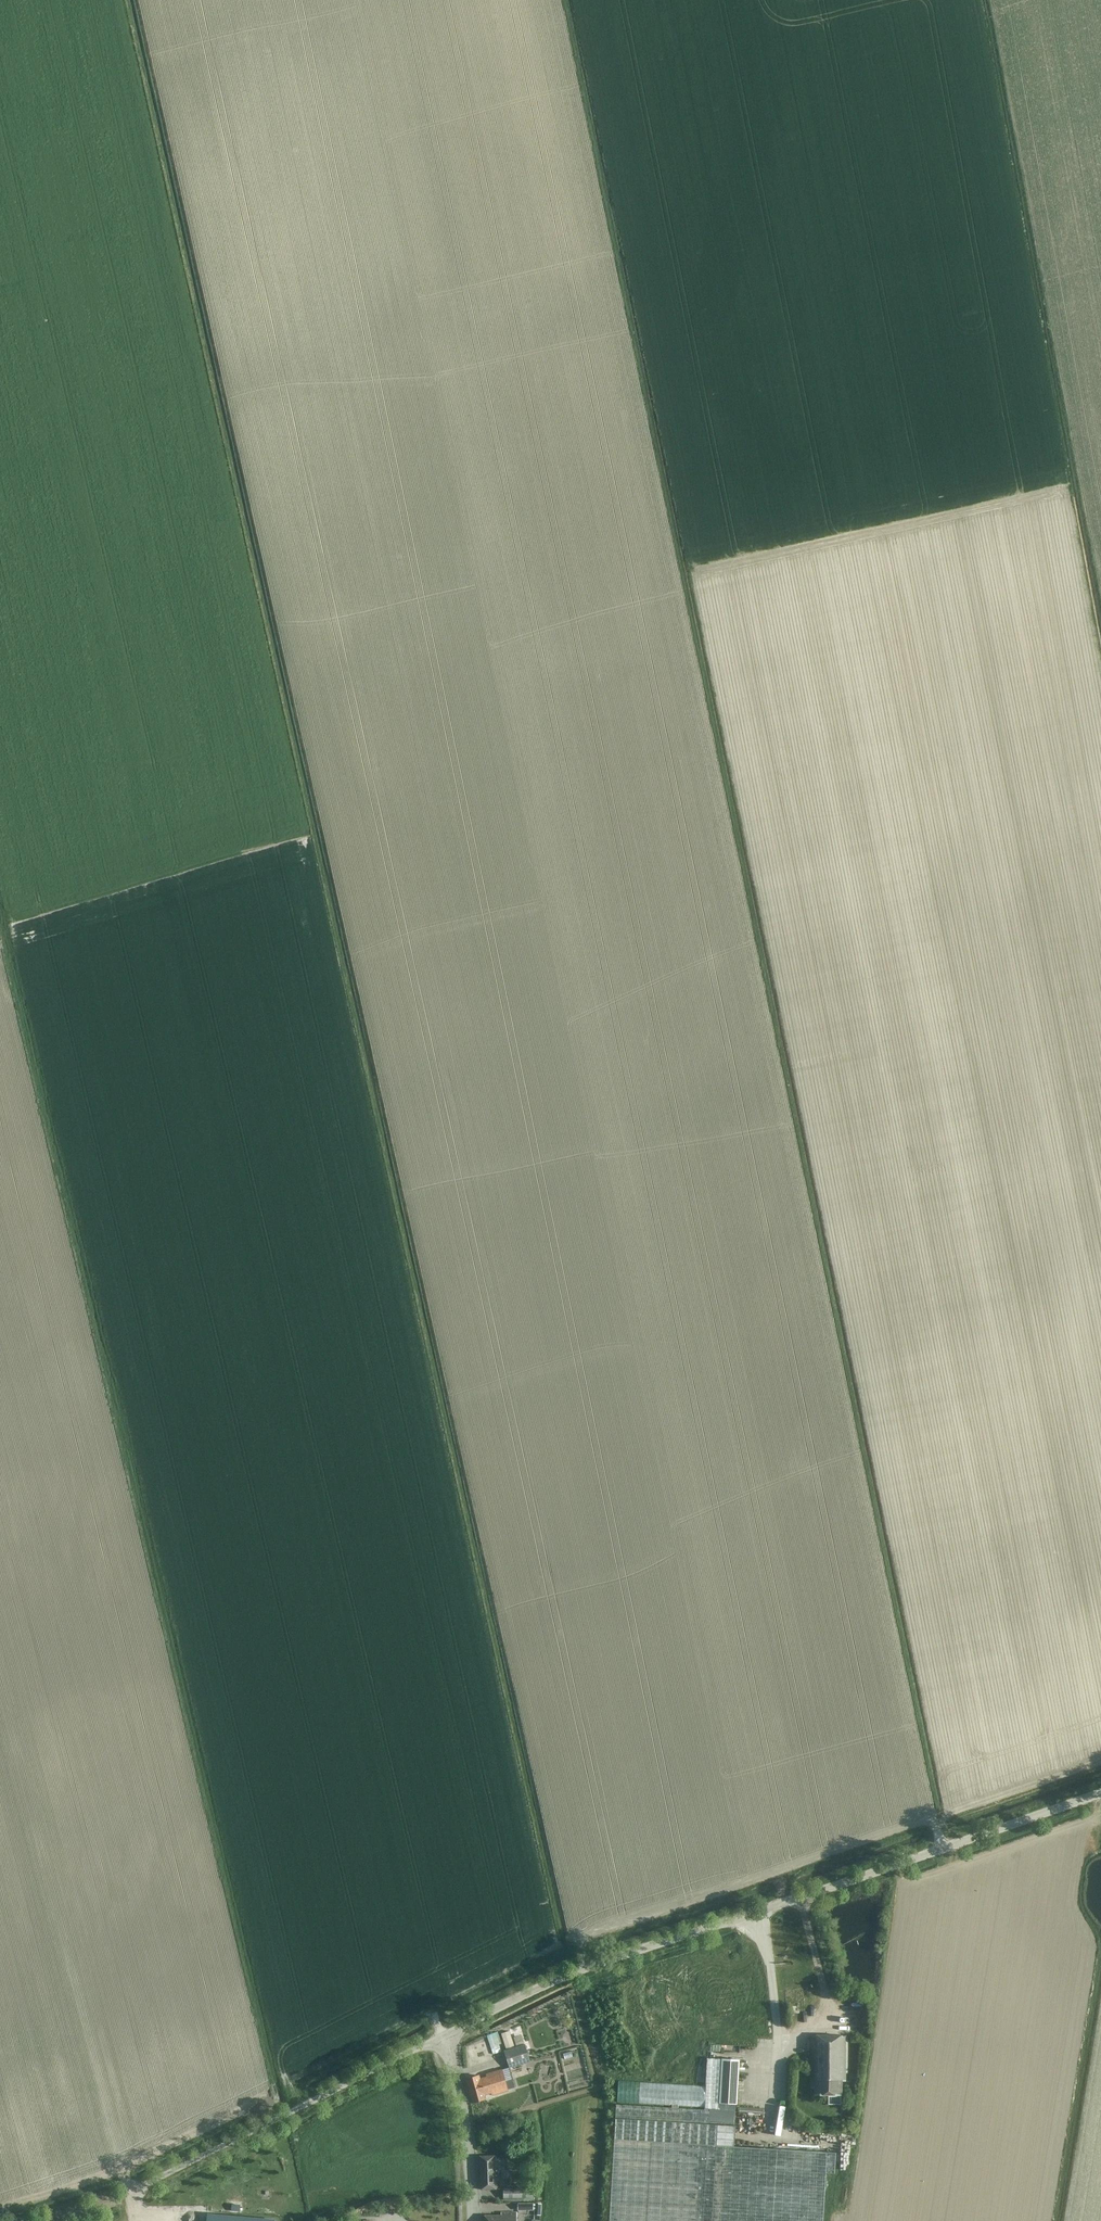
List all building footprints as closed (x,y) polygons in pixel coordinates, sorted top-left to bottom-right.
[(530,2015),(538,2011),(536,2007),(528,2011),(530,2015)] [(506,2050),(514,2047),(509,2031),(501,2034),(506,2050)] [(489,2035),(492,2048),(504,2045),(500,2032),(489,2035)] [(841,2104),(841,2095),(842,2080),(845,2080),(845,2073),(847,2073),(847,2035),(811,2035),(810,2087),(815,2087),(815,2094),(828,2095),(828,2104),(841,2104)] [(530,2060),(525,2044),(514,2047),(506,2050),(504,2050),(509,2067),(530,2060)] [(737,2104),(739,2059),(721,2058),(719,2103),(737,2104)] [(479,2075),(465,2079),(472,2102),(486,2098),(484,2094),(491,2092),(492,2095),(508,2090),(507,2089),(515,2087),(512,2077),(509,2067),(502,2069),(486,2074),(487,2077),(480,2079),(479,2075)] [(621,2082),(620,2102),(698,2106),(699,2092),(704,2092),(704,2086),(621,2082)] [(709,2110),(616,2104),(609,2220),(823,2220),(826,2172),(835,2173),(836,2152),(733,2146),(735,2125),(708,2124),(708,2122),(734,2123),(735,2109),(709,2108),(709,2110)] [(481,2189),(497,2188),(496,2155),(480,2156),(481,2189)] [(503,2188),(503,2200),(533,2200),(533,2188),(503,2188)] [(484,2220),(516,2220),(516,2212),(501,2212),(501,2216),(484,2216),(484,2220)]
